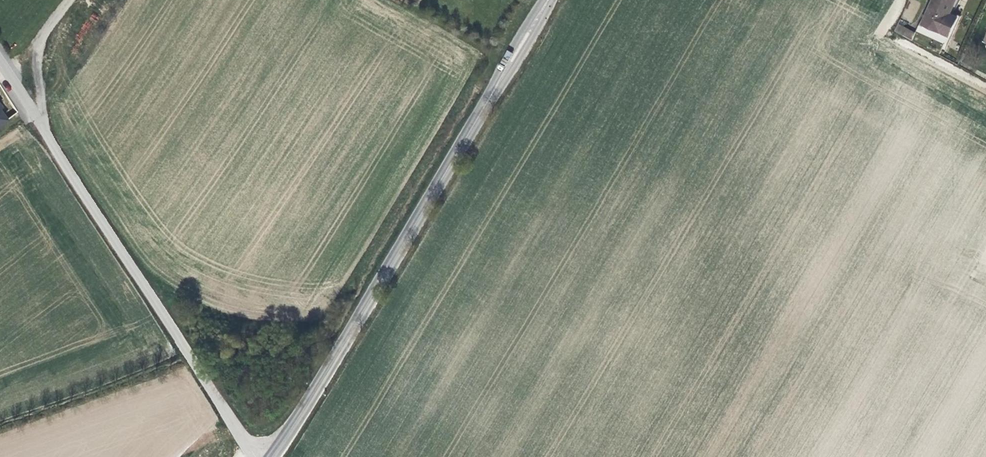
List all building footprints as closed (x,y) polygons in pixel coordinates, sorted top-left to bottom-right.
[(957,17),(949,14),(954,3),(956,0),(934,0),(923,24),(949,36),(957,17)] [(916,34),(898,24),(895,31),(912,40),(916,34)] [(12,122),(0,104),(0,130),(12,122)]
